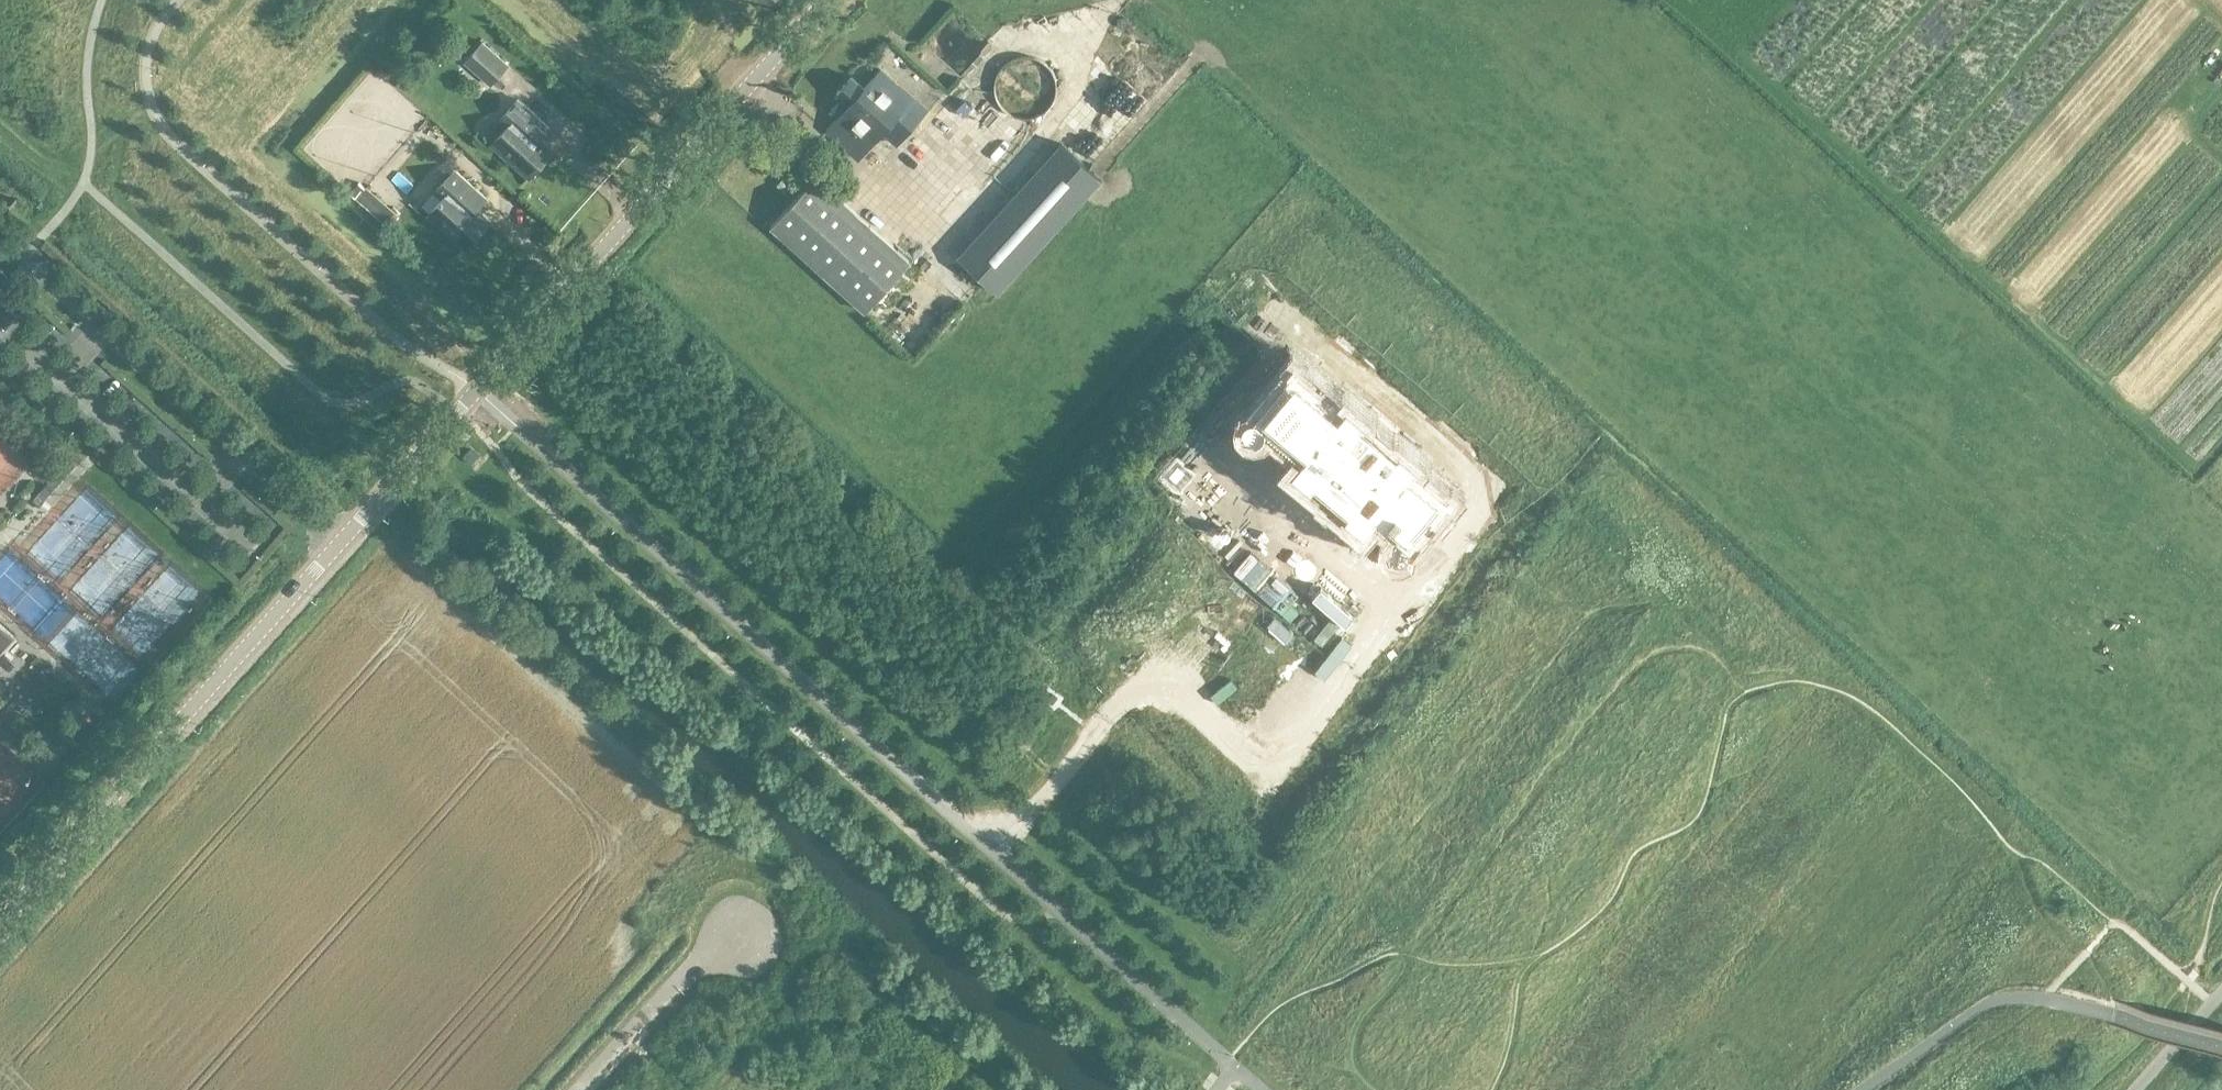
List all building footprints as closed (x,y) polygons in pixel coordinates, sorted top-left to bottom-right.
[(482,41),(464,61),(494,87),(511,67),(482,41)] [(1056,97),(1057,86),(1055,73),(1047,63),(1037,57),(1026,55),(1013,58),(1004,64),(997,74),(995,86),(997,98),(1004,109),(1014,115),(1026,118),(1039,115),(1050,107),(1056,97)] [(898,144),(927,110),(881,69),(865,87),(852,76),(837,93),(842,98),(832,110),(839,116),(826,130),(859,160),(884,132),(898,144)] [(550,126),(519,98),(500,120),(508,127),(493,143),(529,177),(553,150),(539,138),(539,133),(537,131),(544,123),(549,128),(550,126)] [(1000,293),(1102,178),(1063,142),(960,257),(1000,293)] [(486,197),(455,169),(436,190),(444,197),(429,214),(466,247),(490,220),(476,208),(475,204),(473,202),(480,194),(485,198),(486,197)] [(772,225),(866,311),(911,263),(816,176),(772,225)] [(786,191),(792,184),(784,177),(778,184),(786,191)] [(388,225),(397,215),(366,187),(357,197),(388,225)] [(1292,364),(1257,334),(1192,412),(1405,590),(1452,534),(1438,523),(1458,498),(1294,361),(1292,364)] [(46,510),(83,470),(70,458),(33,499),(46,510)] [(0,621),(0,652),(15,635),(0,621)]
